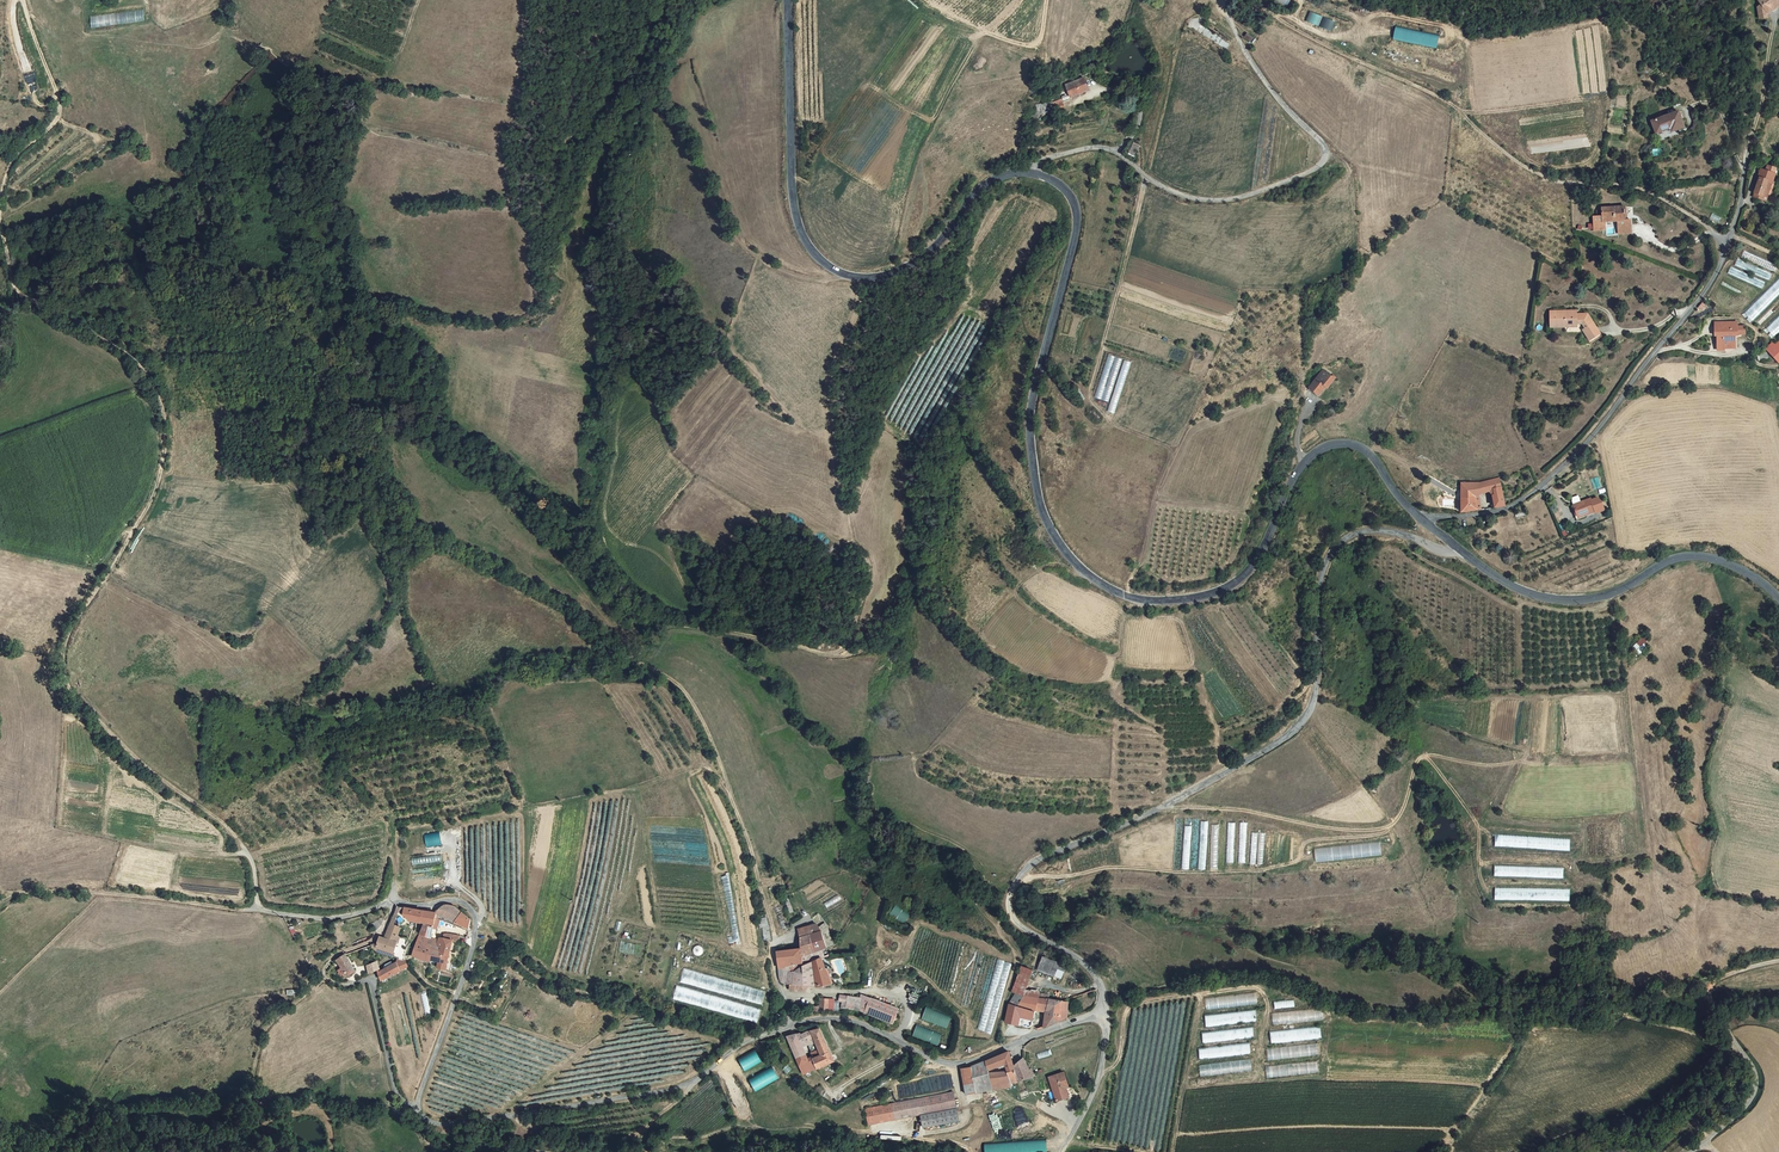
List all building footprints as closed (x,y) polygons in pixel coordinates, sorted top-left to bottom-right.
[(1288,8),(1293,0),(1275,0),(1288,8)] [(1766,2),(1762,5),(1764,18),(1774,17),(1774,9),(1778,5),(1778,0),(1764,0),(1766,2)] [(144,11),(90,15),(91,26),(144,22),(144,11)] [(1305,20),(1331,32),(1335,22),(1309,11),(1305,20)] [(1438,48),(1439,36),(1395,27),(1393,40),(1438,48)] [(1213,44),(1224,49),(1228,41),(1218,35),(1213,44)] [(1065,84),(1071,99),(1090,91),(1085,77),(1065,84)] [(1646,116),(1651,131),(1667,125),(1670,132),(1684,127),(1676,105),(1646,116)] [(1756,173),(1758,176),(1751,194),(1766,201),(1777,167),(1767,163),(1763,169),(1758,167),(1756,173)] [(1628,217),(1623,217),(1622,203),(1599,204),(1599,205),(1599,209),(1594,209),(1594,212),(1587,212),(1588,226),(1599,226),(1598,218),(1614,218),(1615,231),(1628,230),(1628,217)] [(1778,266),(1745,252),(1741,259),(1739,258),(1735,266),(1769,280),(1778,266)] [(1778,296),(1778,280),(1745,312),(1754,320),(1778,296)] [(1703,303),(1698,309),(1703,313),(1708,307),(1703,303)] [(1544,307),(1545,324),(1558,323),(1572,322),(1571,309),(1571,306),(1544,307)] [(1577,322),(1579,325),(1590,318),(1584,308),(1571,309),(1572,322),(1577,322)] [(1761,325),(1769,315),(1766,312),(1757,323),(1761,325)] [(1778,334),(1778,315),(1763,330),(1773,339),(1778,334)] [(1591,318),(1590,318),(1579,325),(1584,334),(1596,327),(1591,318)] [(1726,331),(1730,331),(1730,329),(1739,329),(1739,320),(1729,320),(1709,320),(1709,331),(1713,331),(1713,347),(1719,347),(1719,344),(1726,344),(1726,331)] [(1572,322),(1558,323),(1558,329),(1574,327),(1582,341),(1598,331),(1596,327),(1584,334),(1579,325),(1577,322),(1572,322)] [(1778,362),(1778,346),(1774,341),(1766,349),(1778,362)] [(1324,369),(1309,387),(1318,395),(1326,386),(1327,388),(1335,379),(1324,369)] [(1096,398),(1108,402),(1116,377),(1104,374),(1096,398)] [(1458,480),(1459,492),(1460,510),(1479,506),(1477,495),(1478,489),(1482,488),(1487,488),(1490,492),(1492,500),(1493,504),(1503,502),(1497,475),(1478,479),(1458,480)] [(1593,498),(1575,505),(1580,518),(1598,510),(1598,512),(1607,509),(1604,501),(1600,500),(1594,502),(1593,498)] [(1634,647),(1642,654),(1648,647),(1645,644),(1649,640),(1644,635),(1634,647)] [(1496,835),(1496,846),(1570,849),(1571,838),(1496,835)] [(1375,843),(1315,848),(1317,860),(1377,855),(1375,843)] [(415,864),(442,862),(442,856),(415,857),(415,864)] [(1564,877),(1564,867),(1495,866),(1495,876),(1564,877)] [(1496,888),(1496,899),(1570,900),(1570,888),(1496,888)] [(399,912),(401,906),(398,905),(391,922),(395,924),(399,912)] [(436,919),(439,920),(441,915),(470,929),(472,919),(457,908),(454,906),(450,905),(447,905),(443,907),(438,909),(437,911),(436,919)] [(905,923),(910,912),(895,905),(890,916),(905,923)] [(437,911),(406,906),(404,914),(410,919),(436,922),(436,919),(437,911)] [(817,923),(823,929),(828,925),(820,913),(814,918),(817,923)] [(759,918),(761,928),(762,927),(770,926),(768,916),(759,918)] [(421,936),(419,936),(417,944),(436,949),(439,938),(433,937),(434,935),(436,935),(439,920),(436,919),(436,922),(435,925),(426,923),(423,931),(421,936)] [(385,936),(397,940),(402,927),(395,924),(391,922),(385,936)] [(814,932),(823,929),(817,923),(811,925),(814,932)] [(798,929),(801,939),(809,937),(814,952),(821,950),(826,948),(829,947),(827,938),(823,929),(814,932),(811,925),(798,929)] [(773,940),(770,926),(762,927),(765,942),(773,940)] [(450,962),(454,940),(459,941),(461,935),(449,933),(445,933),(444,936),(439,937),(439,938),(436,949),(433,961),(439,960),(450,962)] [(381,935),(378,942),(377,947),(395,953),(399,941),(397,940),(385,936),(381,935)] [(814,952),(809,937),(801,939),(803,948),(805,955),(814,952)] [(394,956),(395,953),(377,947),(378,942),(372,944),(372,946),(377,951),(394,956)] [(993,1034),(1011,961),(969,950),(970,945),(963,943),(950,994),(956,995),(955,1002),(970,1006),(976,981),(989,984),(978,1030),(993,1034)] [(433,961),(436,949),(417,944),(413,956),(415,956),(433,961)] [(779,967),(790,966),(805,962),(805,955),(803,948),(778,951),(779,967)] [(829,954),(826,948),(821,950),(824,956),(829,954)] [(345,954),(338,959),(349,975),(355,970),(345,954)] [(1038,969),(1063,978),(1068,964),(1044,955),(1038,969)] [(791,984),(806,985),(818,986),(834,983),(824,956),(794,970),(790,966),(779,967),(779,976),(781,982),(785,983),(791,984)] [(398,962),(402,969),(408,966),(405,959),(398,962)] [(377,960),(367,964),(370,972),(380,969),(377,960)] [(450,962),(439,960),(438,967),(449,969),(450,962)] [(402,969),(398,962),(379,971),(382,978),(402,969)] [(677,986),(674,999),(699,1004),(700,999),(695,998),(696,990),(677,986)] [(750,992),(748,1001),(763,1004),(766,992),(758,990),(757,994),(750,992)] [(426,1015),(431,1014),(426,991),(420,992),(426,1015)] [(1034,1014),(1034,1010),(1037,1000),(1029,999),(1020,996),(1012,992),(1010,1004),(1008,1004),(1005,1023),(1030,1027),(1034,1014)] [(1258,993),(1206,997),(1207,1008),(1259,1005),(1258,993)] [(861,994),(861,998),(859,1010),(866,1011),(871,998),(861,994)] [(848,996),(846,1008),(859,1010),(861,998),(848,996)] [(834,1011),(835,998),(822,998),(821,1010),(834,1011)] [(899,1009),(871,998),(866,1011),(894,1022),(899,1009)] [(1045,1002),(1037,1000),(1034,1010),(1046,1011),(1048,1002),(1045,1002)] [(1061,1004),(1048,1002),(1046,1011),(1044,1026),(1065,1019),(1066,1004),(1061,1004)] [(749,1008),(746,1018),(758,1021),(762,1009),(753,1006),(752,1009),(749,1008)] [(948,1028),(953,1016),(927,1006),(922,1018),(948,1028)] [(1256,1010),(1205,1014),(1206,1026),(1257,1022),(1256,1010)] [(939,1045),(943,1033),(918,1024),(913,1036),(939,1045)] [(1203,1032),(1204,1042),(1254,1038),(1253,1027),(1203,1032)] [(819,1056),(813,1059),(815,1066),(817,1068),(833,1061),(819,1029),(807,1031),(802,1034),(801,1032),(796,1034),(800,1045),(809,1042),(810,1045),(814,1044),(817,1051),(819,1056)] [(806,1063),(807,1062),(807,1061),(802,1049),(800,1045),(796,1034),(789,1037),(799,1065),(806,1063)] [(1200,1058),(1251,1054),(1250,1043),(1199,1047),(1200,1058)] [(810,1045),(808,1046),(811,1053),(817,1051),(814,1044),(810,1045)] [(1318,1045),(1268,1048),(1269,1059),(1319,1056),(1318,1045)] [(754,1048),(738,1058),(745,1070),(762,1061),(754,1048)] [(819,1056),(817,1051),(811,1053),(808,1054),(810,1060),(813,1059),(819,1056)] [(973,1066),(978,1088),(996,1085),(994,1075),(992,1071),(1013,1061),(1009,1051),(1005,1053),(975,1066),(973,1066)] [(808,1069),(815,1066),(813,1059),(810,1060),(807,1061),(807,1062),(806,1063),(808,1069)] [(1015,1064),(1017,1069),(1011,1073),(1016,1082),(1032,1077),(1022,1059),(1015,1064)] [(1246,1059),(1193,1063),(1194,1070),(1199,1069),(1199,1076),(1240,1073),(1239,1066),(1246,1065),(1246,1059)] [(808,1069),(806,1063),(799,1065),(802,1072),(808,1069)] [(772,1065),(749,1078),(757,1091),(780,1077),(772,1065)] [(966,1069),(971,1093),(979,1093),(978,1088),(973,1066),(971,1067),(966,1069)] [(1065,1072),(1049,1077),(1057,1102),(1068,1098),(1065,1089),(1067,1088),(1070,1087),(1065,1072)] [(994,1075),(996,1085),(1011,1084),(1016,1082),(1011,1073),(994,1075)] [(898,1097),(954,1087),(951,1074),(896,1084),(898,1097)] [(1011,1084),(996,1085),(978,1088),(979,1093),(1012,1088),(1011,1084)] [(955,1092),(865,1108),(868,1124),(921,1115),(923,1127),(960,1120),(955,1092)] [(744,1093),(733,1096),(739,1118),(750,1115),(744,1093)] [(1016,1115),(1020,1130),(1031,1127),(1027,1112),(1016,1115)] [(985,1151),(1048,1151),(1048,1139),(984,1142),(985,1151)]
